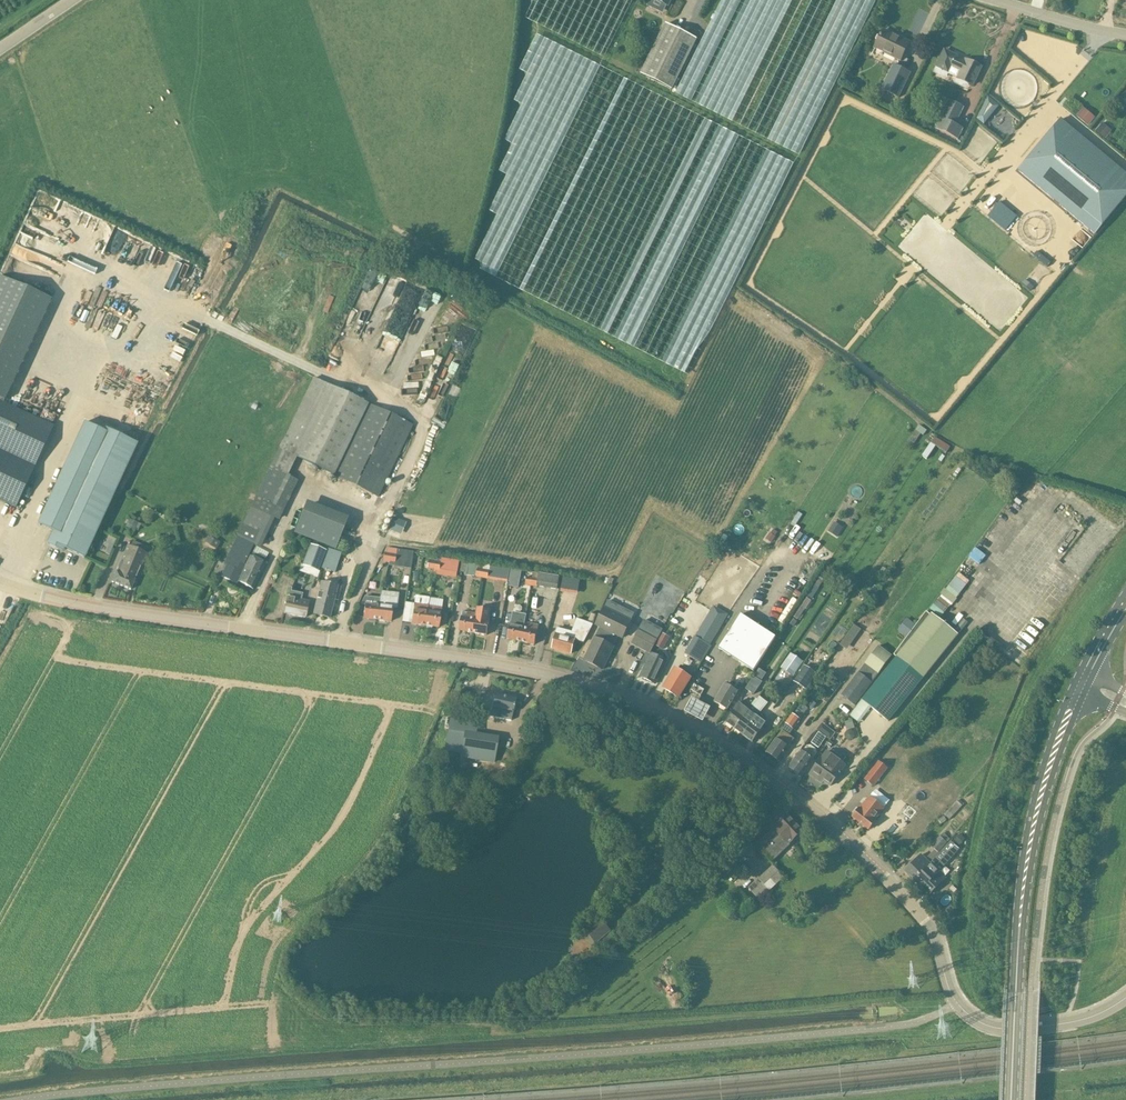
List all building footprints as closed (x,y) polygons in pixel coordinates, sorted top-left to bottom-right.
[(671,91),(696,41),(666,26),(641,76),(671,91)] [(874,49),(901,61),(909,44),(883,31),(874,49)] [(945,51),(936,68),(957,78),(956,79),(971,87),(980,68),(969,63),(968,64),(956,59),(957,57),(945,51)] [(881,91),(898,99),(911,73),(893,65),(881,91)] [(989,97),(977,119),(988,125),(999,102),(989,97)] [(935,129),(958,141),(963,129),(956,125),(964,108),(949,101),(935,129)] [(1077,116),(1090,125),(1097,117),(1084,107),(1077,116)] [(1061,119),(1018,171),(1094,234),(1125,196),(1125,173),(1061,119)] [(1105,139),(1112,131),(1102,123),(1095,131),(1105,139)] [(0,277),(0,500),(16,508),(54,427),(3,403),(51,299),(0,276),(0,277)] [(427,305),(439,310),(446,295),(428,287),(423,298),(429,300),(427,305)] [(345,333),(363,334),(364,308),(346,308),(345,333)] [(450,317),(437,321),(438,326),(452,322),(450,317)] [(490,333),(503,333),(503,319),(491,319),(490,333)] [(419,399),(428,373),(412,368),(404,393),(419,399)] [(279,449),(280,449),(279,450),(333,477),(332,477),(378,499),(413,426),(368,405),(328,386),(312,378),(303,399),(286,433),(286,432),(279,449)] [(84,423),(69,455),(37,524),(52,531),(47,545),(63,552),(65,549),(85,559),(138,444),(106,429),(104,432),(84,423)] [(910,441),(914,444),(920,434),(928,438),(931,434),(918,426),(910,441)] [(932,444),(947,453),(950,447),(935,438),(932,444)] [(279,521),(298,481),(271,468),(237,539),(235,538),(232,546),(223,565),(226,566),(236,571),(240,562),(246,565),(250,558),(254,547),(254,546),(260,549),(274,519),(279,521)] [(322,546),(321,547),(327,549),(335,526),(301,513),(293,534),(322,546)] [(402,534),(407,521),(395,516),(390,528),(402,534)] [(837,537),(843,527),(834,522),(828,532),(837,537)] [(309,545),(301,566),(318,572),(326,551),(309,545)] [(140,567),(146,554),(127,547),(116,573),(112,583),(130,591),(135,580),(140,567)] [(328,549),(322,568),(335,572),(341,554),(341,553),(328,549)] [(246,565),(237,582),(252,590),(265,565),(263,564),(265,560),(252,553),(250,558),(246,565)] [(442,558),(441,562),(435,562),(434,570),(457,574),(460,561),(442,558)] [(476,577),(482,578),(484,565),(462,561),(461,572),(466,573),(466,575),(476,577)] [(226,566),(220,577),(236,585),(237,582),(246,565),(240,562),(236,571),(226,566)] [(488,579),(490,566),(484,565),(482,578),(488,579)] [(878,575),(885,579),(890,572),(883,568),(878,575)] [(511,569),(509,581),(511,582),(510,586),(518,588),(521,570),(511,569)] [(560,577),(555,576),(533,573),(532,579),(531,587),(537,588),(537,587),(558,590),(560,577)] [(932,608),(943,616),(968,583),(956,575),(932,608)] [(579,593),(581,579),(564,577),(563,591),(579,593)] [(814,585),(819,588),(822,582),(818,579),(814,585)] [(337,587),(321,583),(313,615),(329,619),(337,587)] [(876,595),(880,589),(875,586),(871,591),(876,595)] [(305,619),(309,602),(302,600),(303,594),(291,591),(292,588),(289,588),(287,597),(283,614),(305,619)] [(378,607),(377,621),(391,622),(392,608),(397,609),(398,597),(381,596),(380,598),(380,602),(378,607)] [(411,624),(424,626),(429,598),(415,596),(414,604),(414,605),(413,610),(411,624)] [(867,596),(863,603),(867,605),(871,599),(867,596)] [(364,597),(361,605),(364,605),(363,619),(377,621),(378,607),(380,602),(380,598),(364,597)] [(429,598),(424,626),(438,628),(443,600),(429,598)] [(806,598),(793,617),(798,620),(811,601),(806,598)] [(594,639),(584,661),(602,670),(613,648),(612,648),(618,637),(621,639),(630,621),(618,615),(621,608),(608,601),(596,626),(600,628),(595,639),(594,639)] [(712,647),(711,646),(729,615),(713,606),(694,637),(695,637),(684,655),(702,665),(712,647)] [(491,610),(477,608),(476,614),(473,634),(487,636),(489,622),(490,617),(491,610)] [(459,631),(473,634),(476,614),(462,612),(462,617),(461,617),(459,631)] [(930,615),(926,612),(916,626),(908,638),(894,656),(897,657),(862,701),(889,722),(959,635),(932,614),(930,615)] [(512,613),(507,640),(521,643),(524,623),(525,616),(512,613)] [(596,615),(590,613),(588,621),(594,623),(596,615)] [(776,637),(741,615),(719,649),(754,671),(776,637)] [(556,634),(551,649),(571,654),(575,640),(584,643),(592,626),(593,624),(576,618),(572,632),(557,628),(556,634)] [(907,618),(898,631),(908,638),(916,626),(907,618)] [(645,620),(631,644),(650,654),(663,629),(645,620)] [(657,648),(659,649),(661,642),(670,646),(678,625),(669,621),(657,648)] [(524,623),(521,643),(535,645),(538,631),(537,631),(538,626),(524,623)] [(841,644),(849,649),(863,628),(855,623),(841,644)] [(864,629),(855,640),(860,644),(868,633),(864,629)] [(841,695),(855,706),(892,656),(879,646),(841,695)] [(640,677),(655,684),(666,662),(651,654),(640,677)] [(791,654),(781,669),(793,677),(803,662),(791,654)] [(804,666),(793,682),(806,691),(817,675),(804,666)] [(678,698),(690,678),(688,677),(691,674),(681,667),(679,671),(676,669),(663,689),(678,698)] [(759,669),(746,690),(754,695),(763,682),(766,674),(759,669)] [(704,690),(694,684),(691,691),(701,696),(704,690)] [(727,711),(738,692),(739,690),(730,685),(729,687),(725,684),(714,703),(727,711)] [(752,703),(761,712),(769,703),(760,695),(752,703)] [(492,709),(490,717),(498,718),(511,721),(512,713),(515,700),(495,696),(492,709)] [(711,708),(692,698),(685,712),(703,722),(711,708)] [(800,720),(808,709),(799,702),(791,714),(800,720)] [(739,704),(725,723),(733,729),(750,706),(746,703),(743,707),(739,704)] [(750,706),(733,729),(741,735),(756,715),(759,712),(750,706)] [(784,723),(785,724),(793,730),(800,720),(791,714),(784,723)] [(447,731),(444,751),(460,754),(460,758),(495,763),(498,738),(476,735),(479,720),(450,715),(448,731),(447,731)] [(751,742),(765,722),(756,715),(741,735),(751,742)] [(831,730),(826,736),(830,739),(835,733),(831,730)] [(783,731),(766,753),(778,762),(794,740),(789,736),(783,731)] [(818,735),(814,742),(820,746),(825,738),(818,735)] [(800,777),(812,760),(817,754),(816,750),(811,746),(807,746),(802,753),(800,751),(788,769),(800,777)] [(819,779),(830,787),(841,772),(846,765),(841,762),(842,760),(841,757),(834,752),(830,752),(829,753),(827,751),(809,775),(817,781),(819,779)] [(879,761),(864,780),(873,787),(888,768),(879,761)] [(868,831),(878,818),(886,808),(880,803),(870,795),(852,818),(868,831)] [(963,806),(957,801),(944,815),(950,820),(963,806)] [(771,864),(790,846),(788,845),(802,832),(787,816),(772,829),(755,846),(771,864)] [(910,827),(903,822),(890,838),(904,850),(922,827),(915,821),(910,827)] [(940,836),(931,847),(939,853),(948,843),(947,843),(950,840),(943,833),(941,837),(940,836)] [(959,845),(965,839),(960,834),(954,840),(959,845)] [(921,856),(905,872),(913,881),(929,865),(929,864),(935,858),(931,854),(925,860),(921,856)] [(929,865),(913,881),(928,896),(937,887),(931,881),(938,873),(929,865)] [(760,900),(784,878),(773,866),(749,889),(760,900)] [(728,899),(740,912),(751,901),(739,889),(728,899)] [(585,932),(595,944),(611,932),(601,919),(585,932)]
